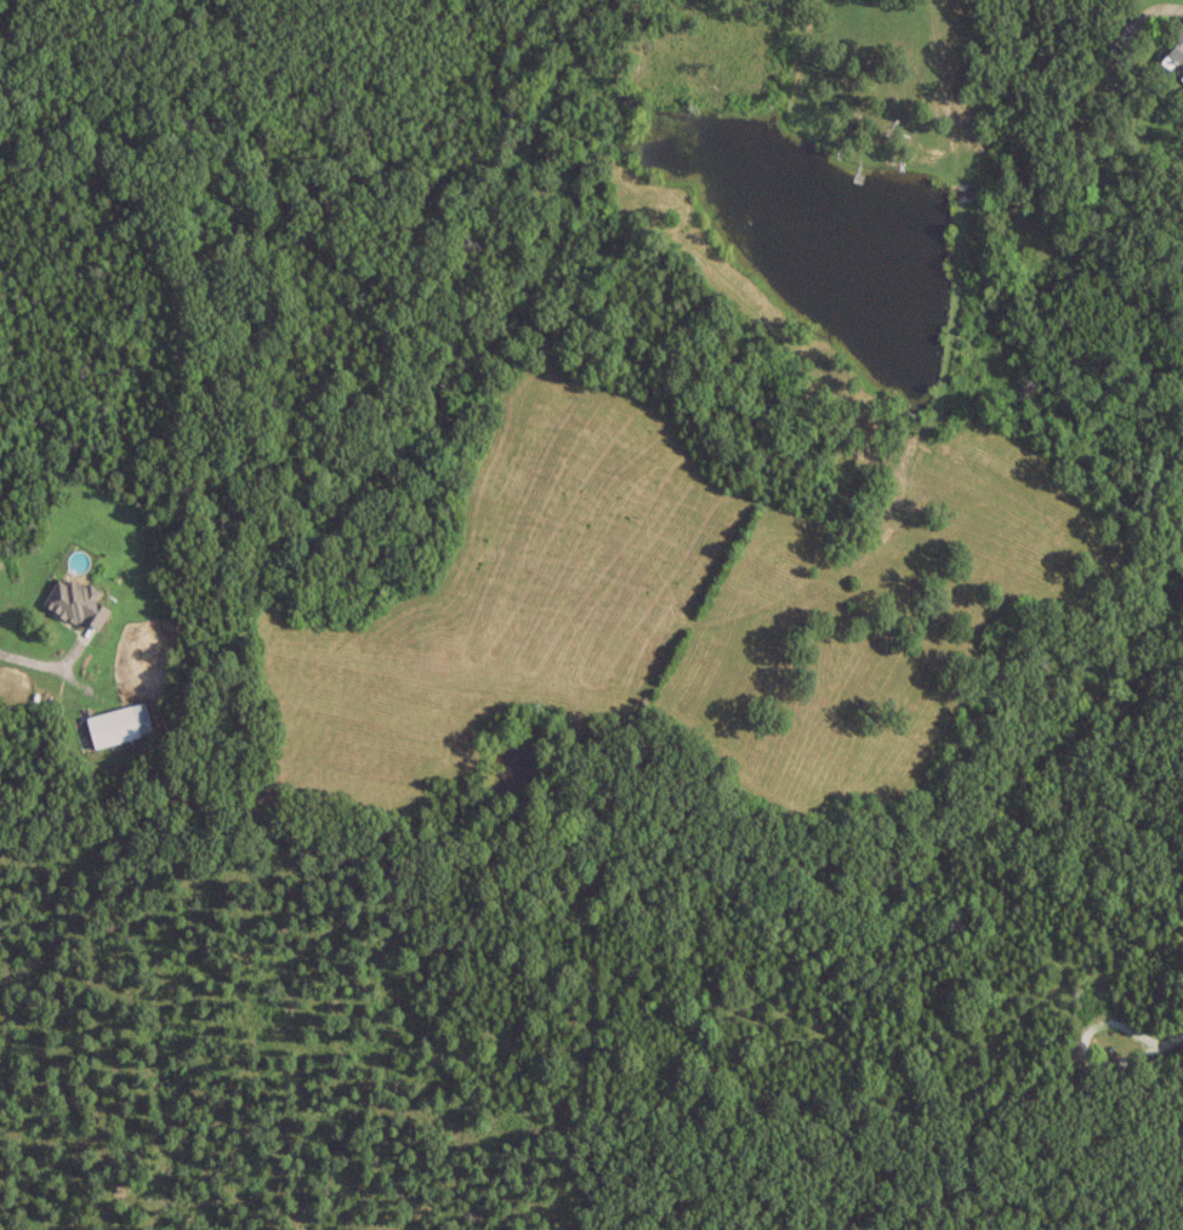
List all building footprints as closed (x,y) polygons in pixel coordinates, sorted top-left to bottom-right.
[(1171,35),(1176,40),(1165,53),(1182,69),(1182,21),(1171,35)] [(54,576),(42,602),(96,629),(108,606),(95,600),(100,590),(68,574),(64,581),(54,576)] [(150,732),(143,701),(84,714),(91,745),(150,732)]
